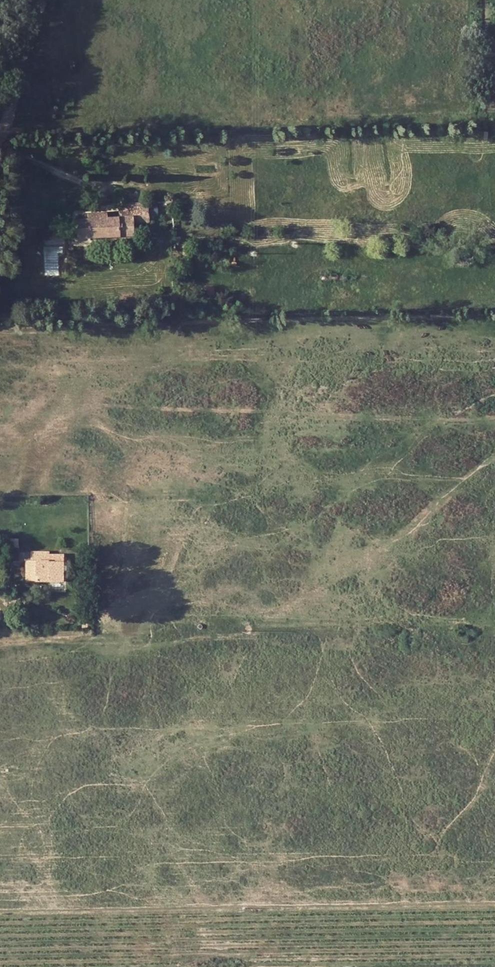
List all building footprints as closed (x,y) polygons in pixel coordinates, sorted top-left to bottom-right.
[(133,214),(148,214),(148,203),(118,204),(118,210),(76,214),(77,238),(134,234),(133,222),(133,214)] [(133,214),(133,222),(149,222),(148,214),(133,214)] [(18,557),(18,543),(10,543),(10,557),(18,557)] [(49,561),(63,561),(63,553),(49,553),(49,550),(31,550),(31,559),(49,559),(49,561)] [(26,579),(63,579),(63,561),(49,561),(49,559),(31,559),(26,559),(26,579)]
